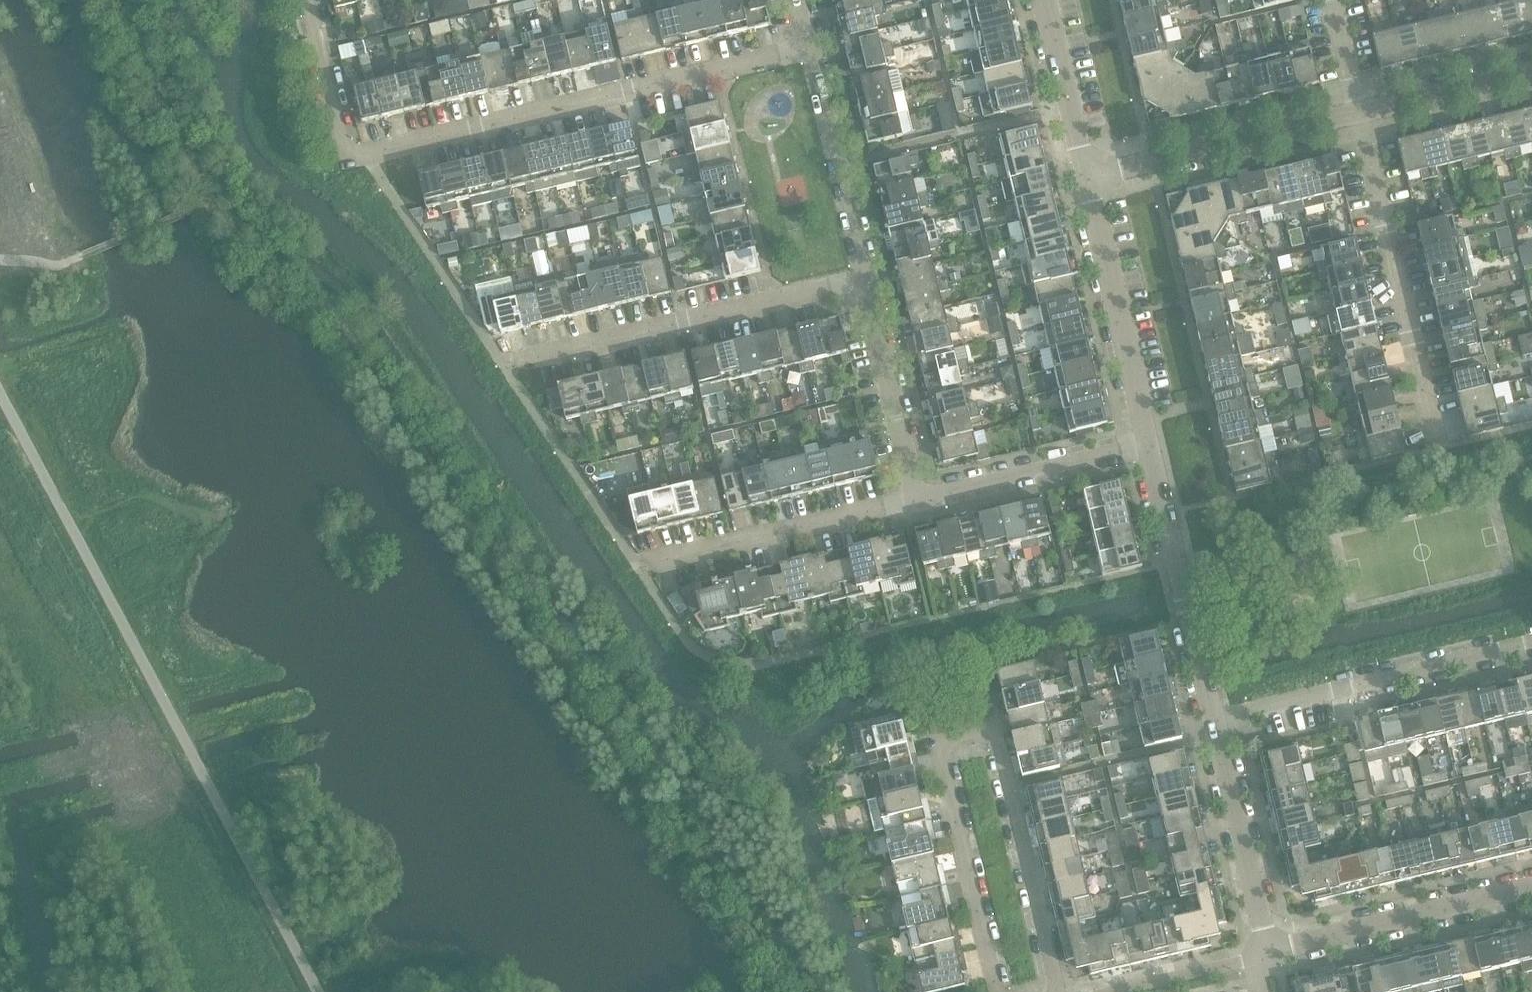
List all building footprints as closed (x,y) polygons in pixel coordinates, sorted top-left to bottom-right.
[(335,8),(357,3),(356,0),(333,0),(335,8)] [(480,8),(490,6),(488,0),(478,0),(480,8)] [(668,2),(671,12),(657,15),(665,51),(686,46),(675,0),(668,2)] [(675,0),(686,46),(707,41),(699,5),(685,9),(683,0),(677,0),(675,0)] [(713,2),(699,5),(707,41),(728,36),(720,0),(712,0),(713,2)] [(728,36),(749,31),(742,0),(720,0),(728,36)] [(749,31),(771,25),(765,0),(742,0),(749,31)] [(838,18),(883,7),(881,0),(834,0),(838,18)] [(969,9),(1007,0),(967,0),(969,9)] [(1007,0),(969,9),(974,30),(1012,21),(1007,0)] [(1124,18),(1167,8),(1165,0),(1157,2),(1156,0),(1119,0),(1124,18)] [(1220,18),(1233,15),(1230,0),(1216,0),(1220,18)] [(1255,10),(1297,0),(1253,0),(1255,10)] [(1499,5),(1486,8),(1484,0),(1476,2),(1487,44),(1508,39),(1499,5)] [(1499,5),(1508,39),(1529,34),(1520,0),(1512,0),(1513,2),(1499,5)] [(1529,34),(1531,34),(1531,0),(1520,0),(1529,34)] [(456,2),(446,5),(447,9),(448,16),(459,13),(456,2)] [(1476,2),(1468,4),(1471,12),(1457,15),(1466,49),(1487,44),(1476,2)] [(940,4),(932,6),(934,17),(942,16),(940,4)] [(424,5),(417,7),(420,23),(428,21),(424,5)] [(1300,5),(1279,11),(1281,20),(1302,15),(1300,5)] [(883,7),(838,18),(843,39),(878,31),(875,17),(885,15),(883,7)] [(1167,8),(1124,18),(1129,39),(1164,31),(1161,18),(1169,16),(1167,8)] [(447,9),(435,12),(437,19),(448,16),(447,9)] [(641,9),(633,10),(644,56),(665,51),(657,15),(643,19),(641,9)] [(629,22),(614,26),(622,61),(644,56),(633,10),(626,12),(629,22)] [(1442,10),(1434,12),(1444,54),(1466,49),(1457,15),(1444,18),(1442,10)] [(1428,22),(1415,25),(1424,59),(1444,54),(1434,12),(1426,14),(1428,22)] [(484,13),(472,16),(475,29),(487,26),(484,13)] [(942,16),(934,17),(937,29),(945,27),(942,16)] [(383,19),(366,23),(369,35),(386,31),(383,22),(383,19)] [(396,19),(383,22),(386,31),(398,28),(396,19)] [(929,19),(918,21),(921,32),(931,30),(929,19)] [(1424,59),(1415,25),(1402,28),(1400,20),(1392,22),(1403,64),(1424,59)] [(1012,21),(974,30),(979,51),(1017,42),(1012,21)] [(442,22),(428,25),(431,35),(445,32),(442,22)] [(592,22),(584,24),(594,67),(616,62),(608,27),(594,30),(592,22)] [(1384,24),(1386,32),(1372,36),(1381,70),(1403,64),(1392,22),(1384,24)] [(576,26),(578,34),(565,37),(573,72),(594,67),(584,24),(576,26)] [(340,30),(335,31),(338,42),(347,40),(345,33),(340,30)] [(407,30),(386,35),(389,47),(410,42),(407,30)] [(878,31),(843,39),(848,60),(893,49),(891,42),(881,45),(878,31)] [(1164,31),(1129,39),(1134,60),(1177,50),(1175,42),(1167,44),(1164,31)] [(550,32),(542,34),(552,77),(573,72),(565,37),(552,40),(550,32)] [(542,34),(534,36),(536,44),(523,47),(531,82),(552,77),(542,34)] [(381,36),(365,40),(367,48),(383,44),(381,36)] [(1287,46),(1297,89),(1319,84),(1308,40),(1287,46)] [(508,42),(500,44),(510,87),(531,82),(523,47),(510,50),(508,42)] [(1017,42),(979,51),(984,72),(1022,63),(1017,42)] [(480,48),(479,49),(481,57),(489,92),(510,87),(500,44),(499,44),(496,43),(482,47),(480,48)] [(949,46),(942,48),(944,59),(952,58),(949,46)] [(1287,46),(1279,48),(1266,51),(1268,59),(1276,94),(1297,89),(1287,46)] [(893,49),(848,60),(853,81),(888,73),(885,59),(895,57),(893,49)] [(1134,60),(1149,125),(1183,69),(1172,62),(1178,52),(1177,50),(1134,60)] [(489,92),(481,57),(468,60),(466,52),(457,54),(468,97),(489,92)] [(439,67),(438,67),(447,102),(468,97),(457,54),(436,59),(439,67)] [(1253,54),(1245,56),(1255,99),(1276,94),(1268,59),(1255,62),(1253,54)] [(1237,58),(1239,66),(1226,69),(1234,104),(1255,99),(1245,56),(1237,58)] [(952,58),(944,59),(947,71),(955,69),(952,58)] [(424,62),(415,64),(426,107),(447,102),(438,67),(426,70),(424,62)] [(1022,63),(984,72),(989,93),(1027,84),(1022,63)] [(407,66),(410,74),(397,77),(405,112),(426,107),(415,64),(407,66)] [(1234,104),(1226,69),(1213,72),(1211,64),(1203,66),(1213,109),(1234,104)] [(1183,69),(1149,125),(1213,109),(1203,66),(1200,66),(1195,75),(1183,69)] [(394,69),(373,74),(384,117),(405,112),(397,77),(394,69)] [(888,73),(853,81),(858,102),(903,91),(898,70),(888,73)] [(373,74),(365,76),(367,84),(354,88),(362,123),(384,117),(373,74)] [(945,82),(935,84),(938,93),(947,91),(945,82)] [(989,93),(979,96),(984,118),(1032,106),(1032,105),(1027,84),(989,93)] [(959,88),(952,90),(954,101),(962,100),(959,88)] [(903,91),(858,102),(863,123),(908,112),(903,91)] [(962,100),(954,101),(957,113),(965,111),(962,100)] [(720,102),(685,110),(689,124),(680,126),(682,134),(726,124),(720,102)] [(950,103),(937,105),(940,117),(952,114),(950,103)] [(1504,116),(1514,159),(1522,157),(1520,148),(1531,145),(1531,142),(1525,111),(1504,116)] [(908,112),(863,123),(868,145),(914,134),(908,112)] [(1504,116),(1483,121),(1491,155),(1504,152),(1506,160),(1514,159),(1504,116)] [(1478,158),(1491,155),(1483,121),(1462,126),(1472,169),(1480,167),(1478,158)] [(619,172),(620,178),(628,176),(627,170),(641,167),(631,123),(609,128),(619,172)] [(726,124),(682,134),(684,142),(693,140),(696,153),(731,145),(726,124)] [(1462,126),(1441,131),(1449,165),(1462,162),(1464,170),(1472,169),(1462,126)] [(609,128),(588,133),(596,168),(609,165),(611,174),(619,172),(609,128)] [(1038,129),(1038,128),(999,137),(999,138),(1000,138),(1004,159),(1042,150),(1038,129)] [(1436,168),(1449,165),(1441,131),(1420,136),(1430,179),(1438,177),(1436,168)] [(598,177),(596,168),(588,133),(567,138),(577,182),(598,177)] [(523,140),(525,148),(535,192),(556,187),(546,143),(544,135),(523,140)] [(1420,136),(1398,141),(1406,175),(1420,172),(1422,180),(1430,179),(1420,136)] [(567,138),(546,143),(556,187),(577,182),(567,138)] [(696,153),(699,166),(690,168),(692,176),(736,166),(731,145),(696,153)] [(525,148),(504,153),(512,188),(525,185),(527,194),(535,192),(525,148)] [(1042,150),(1004,159),(1009,180),(1047,171),(1042,150)] [(659,151),(643,155),(646,165),(661,161),(659,151)] [(504,153),(483,158),(493,202),(501,200),(499,192),(512,188),(504,153)] [(975,153),(967,155),(970,167),(978,165),(975,153)] [(910,167),(920,164),(919,156),(873,167),(878,189),(914,180),(910,167)] [(1336,156),(1314,161),(1324,205),(1332,203),(1330,194),(1344,191),(1336,156)] [(483,158),(462,163),(470,198),(471,198),(473,207),(493,202),(483,158)] [(1314,161),(1293,166),(1301,201),(1303,210),(1324,205),(1314,161)] [(457,202),(470,198),(462,163),(441,168),(451,212),(459,210),(457,202)] [(978,165),(970,167),(973,179),(981,177),(978,165)] [(736,166),(692,176),(694,184),(703,182),(706,195),(741,187),(736,166)] [(1290,213),(1288,204),(1301,201),(1293,166),(1272,171),(1282,215),(1290,213)] [(441,168),(419,174),(427,209),(441,205),(443,214),(451,212),(441,168)] [(655,168),(647,170),(651,185),(658,183),(655,168)] [(1009,180),(1002,182),(1007,203),(1014,201),(1052,192),(1047,171),(1009,180)] [(1272,171),(1251,176),(1259,211),(1272,208),(1274,216),(1282,215),(1272,171)] [(1251,176),(1230,181),(1240,225),(1248,223),(1246,214),(1259,211),(1251,176)] [(914,180),(878,189),(883,210),(929,199),(927,192),(917,194),(914,180)] [(1230,181),(1166,196),(1222,231),(1229,219),(1238,225),(1240,225),(1230,181)] [(709,208),(700,210),(702,218),(746,208),(741,187),(706,195),(709,208)] [(664,190),(652,193),(656,207),(667,204),(664,190)] [(1052,192),(1014,201),(1019,222),(1057,213),(1052,192)] [(985,195),(977,197),(980,209),(988,207),(985,195)] [(1215,242),(1222,231),(1166,196),(1181,260),(1225,250),(1224,247),(1215,242)] [(1455,198),(1440,202),(1443,214),(1458,210),(1455,198)] [(637,199),(626,201),(629,212),(639,209),(637,199)] [(920,208),(930,206),(929,199),(883,210),(888,231),(924,222),(920,208)] [(616,203),(605,206),(608,217),(619,214),(616,203)] [(1429,206),(1426,211),(1427,218),(1438,215),(1436,204),(1429,206)] [(670,205),(656,209),(658,218),(672,215),(670,205)] [(1503,205),(1493,207),(1497,223),(1507,221),(1503,205)] [(605,206),(591,209),(593,220),(608,217),(605,206)] [(988,207),(980,209),(983,221),(991,219),(988,207)] [(746,208),(702,218),(704,226),(712,224),(716,237),(751,229),(746,208)] [(977,219),(975,210),(959,214),(961,222),(977,219)] [(578,213),(563,216),(566,227),(580,223),(578,213)] [(640,213),(630,216),(632,227),(643,225),(640,213)] [(1057,213),(1019,222),(1024,243),(1062,234),(1057,213)] [(563,216),(548,220),(551,230),(566,227),(563,216)] [(629,216),(617,219),(619,228),(631,226),(629,216)] [(1452,217),(1417,225),(1423,247),(1466,237),(1464,229),(1456,231),(1452,217)] [(924,222),(888,231),(893,252),(939,241),(934,220),(924,222)] [(1525,223),(1513,225),(1516,237),(1523,235),(1526,229),(1525,223)] [(596,224),(588,226),(590,238),(599,236),(596,224)] [(1329,225),(1308,230),(1312,245),(1333,240),(1329,225)] [(520,227),(506,230),(509,240),(522,237),(520,227)] [(1509,227),(1495,230),(1499,245),(1512,242),(1509,227)] [(716,237),(719,250),(710,252),(712,260),(756,250),(751,229),(716,237)] [(1300,229),(1288,232),(1292,247),(1304,244),(1300,229)] [(567,231),(555,233),(559,248),(570,245),(567,231)] [(671,233),(664,234),(667,247),(674,246),(671,233)] [(477,234),(463,237),(466,250),(480,247),(477,234)] [(1062,234),(1024,243),(1029,264),(1067,255),(1062,234)] [(1466,237),(1423,247),(1428,268),(1472,258),(1467,236),(1466,237)] [(995,237),(987,239),(990,251),(998,249),(995,237)] [(535,238),(525,240),(528,253),(538,251),(535,238)] [(1324,262),(1316,264),(1317,272),(1361,262),(1356,240),(1321,248),(1324,262)] [(939,241),(893,252),(898,273),(934,264),(930,250),(940,248),(939,241)] [(457,242),(438,246),(440,256),(459,252),(457,242)] [(1518,248),(1521,258),(1531,255),(1531,250),(1531,245),(1518,248)] [(678,247),(666,250),(669,261),(681,258),(678,247)] [(1513,248),(1503,250),(1505,258),(1515,256),(1513,248)] [(998,249),(990,251),(993,263),(1001,261),(998,249)] [(756,250),(712,260),(714,268),(722,266),(726,280),(761,272),(756,250)] [(1218,260),(1227,258),(1225,250),(1181,260),(1186,281),(1221,273),(1218,260)] [(639,255),(638,253),(617,258),(628,303),(649,298),(639,255)] [(639,255),(649,298),(671,293),(663,258),(649,261),(647,253),(639,255)] [(1029,264),(1022,266),(1027,287),(1034,285),(1072,276),(1067,255),(1029,264)] [(456,257),(448,259),(450,268),(459,266),(456,257)] [(596,263),(597,265),(607,308),(628,303),(617,258),(596,263)] [(1472,258),(1428,268),(1433,289),(1476,279),(1477,279),(1472,258)] [(1361,262),(1317,272),(1319,280),(1328,278),(1331,291),(1366,283),(1361,262)] [(934,264),(898,273),(903,294),(949,283),(947,276),(937,278),(934,264)] [(591,275),(578,278),(586,313),(607,308),(597,265),(589,267),(591,275)] [(563,273),(555,275),(565,318),(586,313),(578,278),(565,281),(563,273)] [(1221,273),(1186,281),(1191,302),(1235,292),(1233,284),(1224,286),(1221,273)] [(547,277),(549,285),(536,288),(544,323),(565,318),(555,275),(547,277)] [(682,276),(673,278),(676,292),(677,292),(677,291),(685,289),(682,276)] [(1072,276),(1034,285),(1039,306),(1077,297),(1072,276)] [(1005,279),(997,281),(1000,293),(1008,291),(1005,279)] [(1470,289),(1478,287),(1476,279),(1433,289),(1438,310),(1473,302),(1470,289)] [(544,323),(536,288),(523,291),(521,283),(513,285),(523,328),(544,323)] [(940,293),(950,290),(949,283),(903,294),(908,315),(944,307),(940,293)] [(1334,304),(1326,306),(1327,314),(1371,304),(1366,283),(1331,291),(1334,304)] [(505,286),(507,295),(493,298),(501,334),(523,328),(513,285),(505,286)] [(1527,304),(1524,290),(1514,293),(1517,306),(1527,304)] [(1008,291),(1000,293),(1003,305),(1011,303),(1008,291)] [(1228,302),(1237,300),(1235,292),(1191,302),(1196,323),(1231,315),(1228,302)] [(1077,297),(1039,306),(1044,327),(1082,318),(1077,297)] [(1473,302),(1438,310),(1443,331),(1486,321),(1481,300),(1473,302)] [(997,304),(986,306),(989,318),(1000,316),(997,304)] [(1371,304),(1327,314),(1333,336),(1341,334),(1376,325),(1371,304)] [(944,307),(908,315),(913,336),(959,325),(957,318),(947,321),(944,307)] [(1277,326),(1287,324),(1284,311),(1274,313),(1277,326)] [(1231,315),(1196,323),(1201,344),(1245,334),(1243,326),(1234,328),(1231,315)] [(851,362),(840,317),(818,323),(827,358),(841,354),(843,364),(851,362)] [(999,317),(987,320),(990,334),(1002,332),(999,317)] [(1082,318),(1044,327),(1049,348),(1087,339),(1082,318)] [(1307,319),(1292,323),(1295,335),(1310,331),(1307,319)] [(1486,321),(1443,331),(1448,352),(1483,344),(1480,331),(1488,329),(1486,321)] [(1015,322),(1007,324),(1010,335),(1018,333),(1015,322)] [(818,323),(797,328),(808,373),(815,371),(813,361),(827,358),(818,323)] [(954,349),(950,335),(960,333),(959,325),(913,336),(918,357),(954,349)] [(1344,346),(1336,348),(1338,356),(1381,346),(1376,325),(1341,334),(1344,346)] [(797,328),(776,333),(785,368),(799,364),(801,374),(808,373),(797,328)] [(1289,329),(1278,331),(1282,347),(1293,345),(1289,329)] [(773,381),(771,371),(785,368),(776,333),(755,338),(766,383),(773,381)] [(1018,333),(1010,335),(1013,347),(1021,345),(1018,333)] [(1518,337),(1523,356),(1531,354),(1531,333),(1518,337)] [(1245,334),(1201,344),(1206,365),(1241,357),(1238,344),(1247,342),(1245,334)] [(755,338),(734,343),(743,378),(757,374),(759,384),(766,383),(755,338)] [(1087,339),(1049,348),(1054,369),(1092,360),(1087,339)] [(1483,344),(1448,352),(1453,373),(1496,363),(1491,342),(1483,344)] [(731,391),(729,381),(743,378),(734,343),(713,348),(724,393),(731,391)] [(1381,346),(1338,356),(1339,364),(1348,362),(1351,375),(1386,367),(1381,346)] [(713,348),(691,353),(702,398),(724,393),(713,348)] [(1310,348),(1299,351),(1302,365),(1314,362),(1310,348)] [(954,349),(918,357),(923,378),(969,367),(967,360),(957,362),(954,349)] [(682,401),(680,393),(694,389),(686,354),(664,359),(674,403),(682,401)] [(1241,357),(1206,365),(1211,386),(1255,376),(1253,368),(1244,370),(1241,357)] [(664,359),(643,364),(651,399),(664,396),(666,405),(674,403),(664,359)] [(1092,360),(1054,369),(1059,390),(1097,381),(1092,360)] [(1496,363),(1453,373),(1458,395),(1493,386),(1490,373),(1498,371),(1496,363)] [(638,403),(651,399),(643,364),(622,369),(632,413),(640,411),(638,403)] [(1025,364),(1017,366),(1020,377),(1028,376),(1025,364)] [(1012,366),(1000,369),(1003,381),(1004,381),(1015,379),(1012,366)] [(1298,366),(1283,369),(1286,379),(1300,376),(1298,366)] [(964,391),(960,377),(970,374),(969,367),(923,378),(928,399),(964,391)] [(1351,375),(1354,388),(1346,390),(1348,399),(1391,388),(1386,367),(1351,375)] [(622,369),(601,374),(609,409),(622,406),(624,415),(632,413),(622,369)] [(1313,371),(1304,374),(1307,386),(1316,384),(1313,371)] [(596,412),(609,409),(601,374),(580,379),(590,423),(598,421),(596,412)] [(1028,376),(1020,377),(1023,389),(1031,387),(1028,376)] [(1255,376),(1211,386),(1216,407),(1251,399),(1260,397),(1255,376)] [(580,379),(558,385),(559,388),(546,391),(551,411),(563,408),(566,420),(580,416),(582,425),(590,423),(580,379)] [(1015,379),(1004,381),(1008,396),(1019,393),(1015,379)] [(1097,381),(1059,390),(1064,411),(1102,402),(1097,381)] [(1493,386),(1458,395),(1463,416),(1506,405),(1504,397),(1496,399),(1493,386)] [(1301,387),(1293,389),(1296,400),(1304,398),(1301,387)] [(1391,388),(1348,399),(1349,407),(1358,405),(1361,417),(1396,409),(1391,388)] [(834,390),(825,392),(827,402),(837,400),(834,390)] [(964,391),(928,399),(933,420),(979,409),(977,402),(967,405),(964,391)] [(792,399),(782,401),(785,413),(795,410),(794,407),(792,399)] [(1251,399),(1216,407),(1221,428),(1265,418),(1263,410),(1254,412),(1251,399)] [(1102,402),(1064,411),(1070,433),(1108,424),(1102,402)] [(1320,405),(1312,407),(1317,428),(1329,425),(1331,425),(1330,420),(1323,417),(1320,405)] [(1500,415),(1508,413),(1506,405),(1463,416),(1468,437),(1503,429),(1500,415)] [(1035,406),(1027,408),(1030,419),(1038,417),(1035,406)] [(824,407),(817,409),(820,424),(828,422),(824,407)] [(1308,408),(1293,411),(1296,425),(1311,422),(1308,408)] [(974,433),(970,419),(980,417),(979,409),(933,420),(938,441),(974,433)] [(1364,430),(1356,432),(1358,441),(1401,430),(1396,409),(1361,417),(1364,430)] [(816,410),(803,413),(807,427),(819,424),(816,410)] [(727,411),(719,413),(721,423),(729,421),(727,411)] [(737,413),(731,414),(734,425),(744,422),(742,416),(737,413)] [(1038,417),(1030,419),(1033,431),(1041,429),(1038,417)] [(1265,418),(1221,428),(1226,449),(1261,441),(1258,428),(1267,426),(1265,418)] [(1329,425),(1317,428),(1319,437),(1331,434),(1329,425)] [(1311,429),(1298,432),(1300,444),(1314,440),(1311,429)] [(1401,430),(1358,441),(1359,449),(1368,447),(1371,461),(1406,452),(1401,430)] [(868,431),(859,433),(862,443),(848,447),(856,482),(878,477),(868,431)] [(720,432),(710,435),(712,445),(722,442),(720,432)] [(974,433),(938,441),(944,463),(976,455),(978,462),(990,459),(987,444),(977,447),(974,433)] [(832,440),(825,442),(835,487),(856,482),(848,447),(834,450),(832,440)] [(1261,441),(1226,449),(1231,471),(1275,460),(1273,452),(1264,454),(1261,441)] [(804,447),(806,457),(814,492),(835,487),(825,442),(817,443),(817,444),(804,447)] [(790,450),(783,452),(793,497),(814,492),(806,457),(792,460),(790,450)] [(1318,450),(1308,452),(1310,463),(1320,460),(1318,450)] [(783,452),(775,453),(778,463),(764,467),(772,502),(793,497),(783,452)] [(748,460),(741,462),(751,507),(772,502),(764,467),(750,470),(748,460)] [(1268,470),(1277,468),(1275,460),(1231,471),(1236,493),(1271,484),(1268,470)] [(733,463),(736,473),(721,477),(729,512),(751,507),(741,462),(733,463)] [(699,473),(691,475),(702,519),(723,513),(715,478),(701,482),(699,473)] [(691,475),(670,480),(681,524),(702,519),(691,475)] [(670,480),(649,485),(660,529),(681,524),(670,480)] [(1121,481),(1083,490),(1089,513),(1126,503),(1121,481)] [(649,485),(627,490),(632,509),(636,525),(638,534),(660,529),(649,485)] [(1039,547),(1037,538),(1051,535),(1043,500),(1021,505),(1031,549),(1039,547)] [(1126,503),(1089,513),(1093,534),(1131,524),(1126,503)] [(1021,505),(1000,510),(1008,545),(1021,542),(1023,550),(1031,549),(1021,505)] [(1059,507),(1051,509),(1054,521),(1062,519),(1059,507)] [(636,525),(632,509),(612,514),(622,528),(636,525)] [(1000,510),(979,515),(989,559),(997,557),(995,548),(1008,545),(1000,510)] [(979,515),(958,520),(966,555),(979,552),(981,560),(989,559),(979,515)] [(1062,519),(1054,521),(1057,532),(1065,530),(1062,519)] [(955,567),(953,558),(966,555),(958,520),(937,525),(947,569),(955,567)] [(1131,524),(1093,534),(1098,555),(1136,545),(1131,524)] [(937,525),(915,530),(923,565),(937,562),(939,570),(947,569),(937,525)] [(904,535),(870,543),(879,583),(896,579),(898,586),(916,582),(904,535)] [(865,594),(863,587),(879,583),(870,543),(836,551),(847,598),(865,594)] [(1098,555),(1103,575),(1102,575),(1103,576),(1142,567),(1142,566),(1141,566),(1136,545),(1098,555)] [(1069,549),(1061,551),(1064,563),(1072,561),(1069,549)] [(836,551),(802,559),(812,599),(828,595),(830,602),(847,598),(836,551)] [(802,559),(768,567),(780,614),(797,610),(795,603),(812,599),(802,559)] [(1072,561),(1064,563),(1067,574),(1075,572),(1072,561)] [(768,567),(734,575),(744,615),(761,611),(762,618),(780,614),(768,567)] [(734,575),(702,583),(728,619),(744,615),(734,575)] [(700,577),(678,592),(705,632),(729,626),(728,619),(702,583),(701,577),(700,577)] [(996,586),(978,590),(981,605),(999,601),(996,586)] [(866,623),(854,626),(856,634),(868,631),(866,623)] [(1157,632),(1119,641),(1125,663),(1162,654),(1157,632)] [(1162,654),(1125,663),(1115,665),(1120,686),(1130,684),(1167,675),(1162,654)] [(1090,658),(1081,660),(1084,673),(1093,671),(1090,658)] [(1035,661),(997,670),(1002,692),(1040,683),(1035,661)] [(1077,661),(1068,663),(1071,676),(1080,674),(1077,661)] [(1093,671),(1084,673),(1088,685),(1096,683),(1093,671)] [(1080,674),(1071,676),(1074,689),(1083,686),(1080,674)] [(1167,675),(1130,684),(1135,705),(1172,696),(1167,675)] [(1517,680),(1527,725),(1531,723),(1531,677),(1517,680)] [(1517,680),(1496,685),(1505,720),(1507,729),(1527,725),(1517,680)] [(1040,683),(1002,692),(1007,713),(1045,704),(1040,683)] [(1496,685),(1476,690),(1485,724),(1505,720),(1496,685)] [(1476,690),(1457,695),(1465,729),(1485,724),(1476,690)] [(1457,695),(1437,699),(1445,734),(1465,729),(1457,695)] [(1172,696),(1135,705),(1140,726),(1177,717),(1172,696)] [(1437,699),(1417,704),(1425,739),(1445,734),(1437,699)] [(1098,700),(1089,702),(1092,715),(1101,713),(1098,700)] [(1089,702),(1081,704),(1084,717),(1092,715),(1089,702)] [(1045,704),(1007,713),(1012,734),(1050,725),(1045,704)] [(1417,704),(1397,709),(1405,743),(1425,739),(1417,704)] [(1397,709),(1377,713),(1386,748),(1405,743),(1397,709)] [(900,713),(891,715),(859,723),(856,724),(853,726),(851,729),(851,731),(852,736),(856,754),(866,752),(869,766),(916,754),(913,741),(907,743),(900,713)] [(1101,713),(1092,715),(1095,728),(1104,726),(1101,713)] [(1377,713),(1357,718),(1365,753),(1386,748),(1377,713)] [(1092,715),(1084,717),(1087,730),(1095,728),(1092,715)] [(1177,717),(1140,726),(1145,748),(1183,739),(1177,717)] [(1050,725),(1012,734),(1017,755),(1055,746),(1063,744),(1058,723),(1050,725)] [(1353,726),(1340,729),(1342,738),(1355,735),(1353,726)] [(1110,742),(1102,744),(1105,757),(1113,755),(1110,742)] [(1357,743),(1344,746),(1346,754),(1359,751),(1357,743)] [(1063,744),(1055,746),(1017,755),(1022,777),(1068,766),(1063,744)] [(1297,744),(1260,753),(1264,773),(1302,764),(1297,744)] [(1097,745),(1088,748),(1091,760),(1100,758),(1097,745)] [(1185,748),(1147,757),(1152,778),(1190,769),(1185,748)] [(1359,751),(1346,754),(1348,762),(1361,759),(1359,751)] [(867,801),(869,800),(869,801),(877,799),(918,788),(914,769),(919,768),(916,754),(869,766),(872,779),(862,781),(867,801)] [(1526,756),(1514,759),(1516,767),(1528,765),(1526,756)] [(1514,759),(1502,762),(1504,770),(1516,767),(1514,759)] [(1361,763),(1349,766),(1351,774),(1363,771),(1361,763)] [(1474,765),(1476,774),(1488,771),(1486,763),(1474,765)] [(1302,764),(1264,773),(1269,793),(1307,784),(1302,764)] [(1116,765),(1108,767),(1110,779),(1119,777),(1116,765)] [(1474,765),(1461,768),(1463,777),(1476,774),(1474,765)] [(1528,765),(1516,767),(1518,776),(1530,773),(1528,765)] [(1516,767),(1504,770),(1506,779),(1518,776),(1516,767)] [(1102,768),(1093,770),(1096,783),(1105,781),(1102,768)] [(1190,769),(1152,778),(1157,798),(1194,789),(1190,769)] [(1363,771),(1351,774),(1353,782),(1365,779),(1363,771)] [(1446,772),(1434,775),(1436,783),(1448,781),(1446,772)] [(1434,775),(1422,778),(1424,786),(1436,783),(1434,775)] [(1062,777),(1025,787),(1029,807),(1067,798),(1062,777)] [(1477,780),(1479,788),(1491,785),(1489,777),(1477,780)] [(1477,780),(1465,783),(1467,791),(1479,788),(1477,780)] [(1394,784),(1396,793),(1409,790),(1407,781),(1394,784)] [(1366,782),(1354,785),(1356,794),(1368,791),(1366,782)] [(1307,784),(1269,793),(1274,813),(1312,804),(1307,784)] [(1394,784),(1382,787),(1384,796),(1396,793),(1394,784)] [(1437,789),(1439,798),(1452,795),(1450,786),(1437,789)] [(918,788),(877,799),(869,801),(869,800),(867,801),(875,833),(884,831),(932,820),(929,806),(923,808),(918,788)] [(1194,789),(1157,798),(1161,818),(1199,809),(1194,789)] [(1437,789),(1425,792),(1427,801),(1439,798),(1437,789)] [(1368,791),(1356,794),(1358,802),(1370,799),(1368,791)] [(1123,793),(1114,795),(1117,807),(1126,805),(1123,793)] [(1108,796),(1100,798),(1103,810),(1111,808),(1108,796)] [(1398,799),(1400,807),(1412,804),(1410,796),(1398,799)] [(1067,798),(1029,807),(1034,827),(1072,818),(1067,798)] [(1398,799),(1385,802),(1387,810),(1400,807),(1398,799)] [(1352,802),(1343,804),(1346,817),(1355,815),(1352,802)] [(1312,804),(1274,813),(1279,833),(1316,824),(1312,804)] [(1126,805),(1117,807),(1120,819),(1128,817),(1126,805)] [(1370,805),(1357,808),(1359,817),(1372,814),(1370,805)] [(1505,812),(1507,819),(1516,854),(1531,850),(1531,835),(1525,807),(1505,812)] [(1111,808),(1103,810),(1106,823),(1114,821),(1111,808)] [(1199,809),(1161,818),(1166,838),(1204,828),(1199,809)] [(1072,818),(1034,827),(1039,847),(1077,838),(1072,818)] [(1507,819),(1488,824),(1496,859),(1516,854),(1507,819)] [(884,831),(891,861),(884,863),(884,866),(934,854),(929,834),(935,833),(932,820),(884,831)] [(1316,824),(1279,833),(1283,853),(1305,848),(1305,849),(1321,845),(1316,824)] [(1488,824),(1468,829),(1476,864),(1496,859),(1488,824)] [(1135,827),(1123,830),(1125,839),(1137,836),(1135,827)] [(1204,828),(1166,838),(1171,857),(1209,848),(1204,828)] [(1468,829),(1448,834),(1456,868),(1476,864),(1468,829)] [(1426,830),(1406,835),(1408,843),(1416,878),(1436,873),(1428,838),(1426,830)] [(1117,832),(1104,835),(1106,843),(1119,840),(1117,832)] [(1456,868),(1448,834),(1428,838),(1436,873),(1456,868)] [(1137,836),(1125,839),(1127,847),(1139,844),(1137,836)] [(1077,838),(1039,847),(1044,867),(1081,858),(1077,838)] [(1119,840),(1106,843),(1108,851),(1121,848),(1119,840)] [(1408,843),(1388,848),(1396,883),(1416,878),(1408,843)] [(1139,844),(1127,847),(1128,855),(1141,852),(1139,844)] [(1121,848),(1108,851),(1110,859),(1123,856),(1121,848)] [(1209,848),(1171,857),(1175,877),(1213,868),(1209,848)] [(1336,897),(1328,862),(1309,867),(1305,849),(1305,848),(1283,853),(1292,888),(1300,886),(1302,896),(1314,894),(1316,902),(1336,897)] [(1388,848),(1368,853),(1376,887),(1396,883),(1388,848)] [(1141,852),(1128,855),(1130,863),(1143,860),(1141,852)] [(1368,853),(1348,857),(1356,892),(1376,887),(1368,853)] [(934,854),(884,866),(885,869),(893,867),(900,896),(947,885),(944,872),(939,873),(934,854)] [(1123,856),(1110,859),(1112,868),(1125,865),(1123,856)] [(1348,857),(1328,862),(1336,897),(1356,892),(1348,857)] [(1081,858),(1044,867),(1048,886),(1086,877),(1081,858)] [(1144,867),(1132,870),(1134,878),(1146,875),(1144,867)] [(1196,893),(1218,888),(1213,868),(1175,877),(1180,898),(1197,894),(1196,893)] [(1126,871),(1114,874),(1116,883),(1128,880),(1126,871)] [(1146,875),(1134,878),(1136,887),(1148,883),(1146,875)] [(1086,877),(1048,886),(1053,906),(1091,897),(1086,877)] [(1128,880),(1116,883),(1118,891),(1130,888),(1128,880)] [(1148,883),(1136,887),(1138,895),(1150,892),(1148,883)] [(947,885),(900,896),(908,929),(949,919),(945,900),(950,898),(947,885)] [(1130,888),(1118,891),(1120,899),(1132,896),(1130,888)] [(1201,912),(1182,917),(1190,951),(1211,946),(1209,938),(1221,935),(1218,925),(1226,923),(1218,888),(1196,893),(1197,894),(1201,912)] [(1091,897),(1053,906),(1058,926),(1079,921),(1080,922),(1096,918),(1091,897)] [(1182,917),(1162,921),(1171,956),(1190,951),(1182,917)] [(908,929),(900,931),(900,934),(908,932),(915,962),(963,951),(960,937),(954,939),(949,919),(908,929)] [(1111,970),(1103,935),(1084,940),(1080,922),(1079,921),(1058,926),(1066,961),(1074,959),(1077,970),(1088,967),(1090,975),(1111,970)] [(1162,921),(1142,926),(1151,961),(1171,956),(1162,921)] [(1513,928),(1521,963),(1523,973),(1531,971),(1531,924),(1513,928)] [(1142,926),(1123,931),(1131,965),(1151,961),(1142,926)] [(1513,928),(1493,933),(1501,968),(1521,963),(1513,928)] [(1123,931),(1103,935),(1111,970),(1131,965),(1123,931)] [(1493,933),(1472,938),(1481,972),(1501,968),(1493,933)] [(1472,938),(1453,942),(1461,977),(1481,972),(1472,938)] [(1453,942),(1433,947),(1443,990),(1463,985),(1461,977),(1453,942)] [(1413,952),(1422,991),(1433,991),(1443,990),(1433,947),(1413,952)] [(915,962),(923,991),(935,991),(965,985),(960,965),(966,964),(963,951),(915,962)] [(1393,957),(1401,991),(1422,991),(1413,952),(1393,957)] [(1373,962),(1380,991),(1401,991),(1393,957),(1373,962)] [(1373,962),(1353,966),(1359,991),(1380,991),(1373,962)] [(1333,971),(1338,991),(1359,991),(1353,966),(1333,971)] [(1304,991),(1338,991),(1333,971),(1313,976),(1314,984),(1303,987),(1304,991)]
